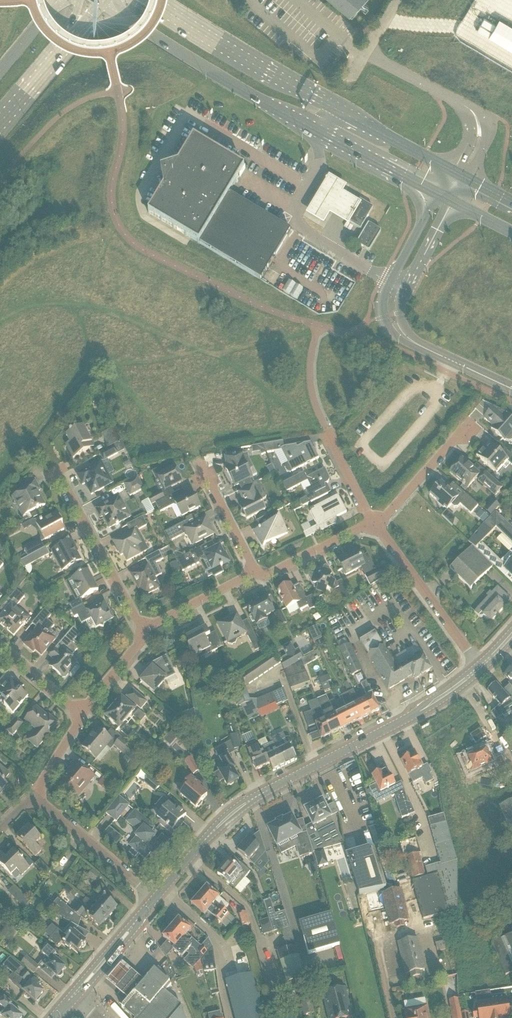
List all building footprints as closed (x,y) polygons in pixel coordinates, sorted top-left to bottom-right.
[(352,9),(359,0),(341,0),(352,9)] [(495,0),(511,10),(511,0),(495,0)] [(499,21),(483,48),(511,66),(511,28),(499,21)] [(397,62),(395,67),(420,79),(422,74),(397,62)] [(244,168),(232,160),(193,137),(178,163),(161,169),(164,187),(148,213),(199,243),(261,279),(290,229),(229,193),(244,168)] [(346,186),(328,175),(318,192),(305,214),(323,225),(329,214),(337,219),(347,225),(349,222),(347,221),(358,202),(342,192),(346,186)] [(360,229),(373,208),(360,200),(358,202),(347,221),(349,222),(360,229)] [(381,231),(370,224),(368,223),(356,243),(369,251),(381,231)] [(484,418),(493,426),(491,428),(505,440),(506,439),(506,440),(507,440),(508,440),(508,441),(509,441),(510,441),(511,441),(511,440),(511,416),(494,407),(484,418)] [(94,447),(92,442),(83,426),(72,432),(72,431),(69,432),(70,433),(66,435),(72,446),(68,448),(73,458),(94,447)] [(109,448),(122,440),(116,427),(101,434),(109,448)] [(296,445),(284,447),(283,441),(263,444),(267,453),(280,450),(281,450),(288,463),(285,464),(285,467),(287,472),(290,473),(319,458),(314,448),(313,448),(310,442),(304,443),(297,447),(296,445)] [(263,444),(257,445),(260,452),(261,455),(267,453),(263,444)] [(476,456),(484,462),(494,471),(496,473),(503,466),(505,468),(509,463),(511,466),(511,455),(509,453),(507,451),(503,455),(494,447),(491,445),(487,449),(484,447),(476,456)] [(114,446),(100,453),(104,460),(107,459),(118,453),(114,446)] [(242,454),(226,457),(228,468),(229,471),(227,472),(233,483),(235,482),(237,485),(238,484),(249,479),(251,484),(254,483),(252,477),(257,475),(253,467),(248,470),(243,460),(242,455),(242,454)] [(480,475),(469,465),(462,459),(450,472),(468,488),(480,475)] [(100,490),(112,483),(101,462),(77,475),(83,484),(85,483),(91,494),(98,491),(98,492),(100,490)] [(183,481),(181,478),(175,466),(163,473),(160,467),(152,471),(156,480),(159,479),(165,491),(183,481)] [(329,478),(329,477),(324,469),(306,478),(304,472),(282,483),(287,492),(308,481),(311,488),(306,490),(309,496),(300,501),(303,507),(328,494),(325,487),(325,484),(326,483),(327,483),(328,483),(328,482),(329,481),(329,480),(329,479),(329,478)] [(495,495),(502,487),(486,472),(478,480),(495,495)] [(130,496),(144,489),(138,476),(123,484),(130,496)] [(36,488),(39,487),(35,480),(21,487),(24,491),(12,497),(23,516),(30,513),(36,509),(37,511),(39,509),(38,508),(45,505),(36,488)] [(252,486),(239,492),(242,497),(245,502),(240,505),(242,510),(242,511),(241,511),(241,512),(241,513),(241,514),(242,515),(242,516),(243,516),(244,516),(245,516),(247,519),(265,510),(260,501),(266,498),(266,496),(259,481),(254,483),(251,484),(252,486)] [(460,499),(448,488),(441,482),(435,488),(435,487),(432,490),(433,491),(430,494),(439,502),(438,503),(443,508),(444,507),(447,510),(451,505),(456,509),(460,504),(471,514),(478,505),(465,493),(460,499)] [(152,505),(156,503),(165,498),(162,492),(149,499),(152,505)] [(191,493),(178,500),(175,493),(165,498),(156,503),(160,512),(174,505),(177,506),(182,517),(200,507),(195,496),(193,497),(191,493)] [(325,523),(346,512),(338,495),(313,508),(310,509),(312,512),(312,511),(316,519),(315,523),(317,527),(304,534),(306,539),(328,528),(325,523)] [(118,523),(130,517),(119,496),(96,509),(100,518),(103,516),(109,528),(116,524),(116,525),(119,524),(118,523)] [(484,522),(490,516),(482,508),(476,515),(484,522)] [(36,509),(30,513),(32,518),(39,515),(37,511),(36,509)] [(260,528),(253,532),(263,550),(266,544),(287,533),(279,516),(276,511),(267,516),(271,523),(266,525),(260,528)] [(468,541),(473,546),(475,549),(482,543),(492,533),(496,528),(511,544),(511,527),(496,511),(483,524),(468,541)] [(51,515),(36,523),(45,540),(64,530),(61,524),(63,524),(60,518),(61,517),(59,514),(58,514),(57,513),(52,516),(51,515)] [(144,520),(147,518),(146,515),(127,525),(131,532),(113,541),(121,555),(123,554),(127,561),(146,551),(142,544),(144,543),(141,535),(139,536),(136,531),(147,525),(144,520)] [(207,521),(204,522),(203,519),(188,527),(185,522),(164,532),(169,542),(184,534),(186,538),(191,535),(196,543),(214,534),(207,521)] [(74,548),(75,547),(72,540),(52,551),(62,570),(81,560),(74,548)] [(45,548),(41,542),(41,541),(40,542),(24,550),(28,557),(45,548)] [(475,549),(486,559),(493,566),(505,578),(509,573),(511,576),(511,559),(505,566),(482,543),(475,549)] [(225,552),(224,553),(220,545),(204,553),(201,547),(177,560),(182,572),(199,563),(200,559),(208,562),(215,576),(224,572),(221,566),(230,562),(225,552)] [(493,566),(486,559),(475,549),(473,546),(457,561),(450,568),(471,589),(493,566)] [(45,548),(46,548),(46,547),(45,548),(28,557),(19,562),(24,568),(49,555),(45,548)] [(368,554),(361,557),(357,550),(348,555),(349,556),(343,559),(343,557),(338,560),(346,575),(364,565),(368,574),(365,576),(370,587),(383,578),(378,569),(376,570),(368,554)] [(156,563),(163,559),(159,551),(145,559),(149,566),(144,569),(143,567),(130,574),(139,589),(141,588),(145,596),(160,587),(155,578),(162,574),(156,563)] [(505,551),(500,556),(506,562),(511,556),(505,551)] [(341,580),(336,583),(327,565),(324,567),(321,574),(318,576),(311,574),(308,575),(319,598),(326,595),(331,596),(332,592),(337,593),(339,596),(343,598),(346,603),(351,599),(341,580)] [(82,598),(98,590),(88,570),(72,579),(82,598)] [(299,584),(292,587),(290,584),(277,591),(278,593),(278,594),(279,596),(280,596),(280,597),(278,598),(281,603),(283,602),(286,609),(297,603),(300,610),(308,606),(310,610),(317,607),(311,596),(306,599),(299,584)] [(504,605),(510,599),(497,588),(474,612),(478,616),(479,617),(480,617),(481,617),(482,617),(483,617),(484,616),(491,622),(505,607),(504,605)] [(25,597),(16,590),(6,601),(11,605),(3,614),(0,618),(0,624),(14,636),(22,626),(23,626),(25,625),(24,624),(25,622),(27,624),(31,619),(24,613),(23,615),(15,608),(25,597)] [(266,616),(274,612),(266,596),(247,606),(249,610),(248,611),(249,613),(250,612),(251,615),(249,616),(252,622),(254,621),(256,624),(260,631),(270,625),(267,619),(266,616)] [(72,610),(83,604),(80,599),(70,605),(72,610)] [(105,622),(113,618),(104,601),(86,611),(83,604),(72,610),(71,611),(74,617),(77,616),(82,624),(91,618),(96,627),(99,625),(103,627),(105,622)] [(48,620),(51,615),(44,609),(38,616),(32,624),(37,628),(23,644),(33,652),(35,650),(41,656),(58,636),(51,630),(54,626),(48,620)] [(281,626),(287,623),(281,611),(275,615),(281,626)] [(247,633),(242,622),(237,613),(230,617),(231,618),(225,621),(224,620),(220,622),(220,624),(218,625),(228,644),(232,645),(235,644),(237,639),(236,637),(241,635),(242,636),(247,633)] [(318,626),(310,629),(315,641),(323,637),(318,626)] [(56,648),(50,655),(55,659),(52,663),(52,668),(63,678),(64,677),(65,677),(69,673),(68,672),(77,662),(71,657),(80,646),(74,641),(80,634),(74,627),(56,648)] [(206,627),(186,637),(190,645),(188,646),(193,657),(199,654),(215,645),(210,635),(206,627)] [(375,632),(359,641),(388,689),(412,675),(415,679),(431,670),(426,661),(422,655),(416,659),(415,657),(396,668),(383,646),(382,647),(380,644),(382,643),(375,632)] [(255,651),(261,648),(258,641),(251,644),(255,651)] [(350,674),(351,674),(360,670),(362,669),(351,644),(339,649),(350,674)] [(284,670),(302,660),(302,659),(297,650),(279,661),(284,669),(284,670)] [(318,650),(309,655),(313,661),(321,657),(318,650)] [(273,667),(279,664),(272,654),(267,657),(273,667)] [(165,680),(176,675),(166,656),(147,666),(150,670),(141,681),(154,693),(165,680)] [(268,671),(273,667),(267,657),(262,661),(268,671)] [(339,673),(345,671),(339,657),(333,660),(335,665),(339,673)] [(306,671),(304,667),(302,660),(284,670),(284,669),(287,678),(306,671)] [(263,674),(268,671),(262,661),(257,664),(263,674)] [(258,678),(263,674),(257,664),(252,668),(258,678)] [(253,681),(258,678),(252,668),(247,671),(253,681)] [(245,686),(253,681),(247,671),(241,674),(244,683),(245,686)] [(291,688),(309,682),(306,671),(287,678),(291,688)] [(329,675),(319,679),(321,684),(328,681),(331,680),(329,675)] [(21,689),(10,680),(0,692),(0,697),(1,695),(8,701),(7,703),(8,703),(5,706),(13,713),(27,697),(20,690),(21,689)] [(365,681),(361,684),(362,686),(367,698),(363,700),(370,715),(380,710),(366,683),(365,681)] [(250,699),(245,686),(244,683),(233,687),(239,706),(240,705),(251,702),(250,699)] [(488,691),(500,705),(497,707),(503,718),(511,713),(511,715),(511,701),(497,683),(488,691)] [(282,702),(287,700),(283,689),(258,699),(257,709),(260,715),(271,711),(269,705),(275,703),(276,705),(282,702)] [(141,709),(147,702),(132,690),(127,697),(128,698),(125,701),(121,698),(115,705),(115,704),(111,709),(106,716),(119,728),(135,709),(133,708),(136,704),(141,709)] [(353,690),(348,693),(360,720),(370,715),(363,700),(358,703),(353,690)] [(348,693),(341,696),(344,702),(347,708),(344,710),(351,724),(360,720),(348,693)] [(326,696),(317,699),(320,707),(325,719),(331,734),(341,729),(329,702),(326,696)] [(257,709),(258,699),(250,699),(251,702),(240,705),(248,721),(260,715),(257,709)] [(312,713),(304,716),(308,727),(316,725),(318,732),(321,738),(321,739),(331,734),(325,719),(320,707),(317,699),(308,703),(311,711),(312,713)] [(334,700),(329,702),(341,729),(351,724),(344,710),(339,712),(334,700)] [(36,707),(25,720),(37,730),(34,733),(28,740),(32,744),(37,748),(58,723),(49,716),(48,717),(45,714),(36,707)] [(179,721),(196,718),(195,709),(189,712),(188,711),(174,718),(179,721)] [(13,736),(23,723),(17,718),(6,731),(13,736)] [(112,740),(106,735),(97,727),(91,734),(92,735),(82,747),(96,759),(112,740)] [(270,736),(273,742),(273,744),(278,750),(279,750),(282,755),(281,756),(286,765),(297,760),(296,759),(289,744),(290,744),(291,743),(292,740),(291,739),(288,737),(286,738),(283,733),(274,737),(271,739),(270,736)] [(234,750),(241,748),(237,735),(230,737),(232,744),(231,745),(234,750)] [(137,757),(140,754),(121,738),(114,746),(133,762),(136,759),(138,761),(139,759),(137,757)] [(265,738),(258,742),(261,748),(263,752),(265,757),(267,756),(273,771),(286,765),(281,756),(282,755),(279,750),(278,750),(273,744),(273,742),(268,744),(265,738)] [(263,752),(260,753),(254,740),(247,743),(249,750),(247,751),(255,770),(269,764),(273,771),(267,756),(265,757),(263,752)] [(226,754),(229,753),(224,745),(215,750),(225,767),(218,771),(219,771),(214,774),(218,780),(222,778),(227,786),(239,779),(233,769),(235,768),(226,754)] [(482,766),(491,762),(485,748),(461,759),(468,772),(482,766)] [(415,754),(402,761),(406,770),(409,776),(413,782),(422,777),(425,784),(433,780),(429,774),(431,773),(427,764),(422,767),(415,754)] [(193,774),(200,770),(192,757),(185,761),(193,774)] [(352,769),(360,765),(357,760),(341,767),(345,775),(353,772),(352,769)] [(76,799),(94,777),(76,762),(67,772),(70,774),(60,786),(76,799)] [(2,767),(0,766),(0,794),(8,785),(4,782),(5,781),(4,780),(9,774),(2,767)] [(376,784),(369,788),(374,797),(381,794),(381,792),(387,789),(388,792),(389,791),(392,797),(395,795),(399,793),(391,777),(388,778),(384,771),(379,773),(379,772),(372,775),(376,784)] [(155,792),(160,785),(150,776),(144,782),(155,792)] [(199,788),(201,786),(191,777),(182,787),(185,789),(181,794),(196,808),(197,806),(198,807),(203,802),(201,802),(207,795),(199,788)] [(399,793),(395,795),(402,818),(409,815),(415,813),(411,803),(409,804),(405,793),(400,795),(399,793)] [(116,821),(129,805),(118,797),(106,813),(116,821)] [(177,807),(176,809),(165,799),(159,807),(164,811),(158,818),(160,820),(158,823),(173,835),(184,822),(182,820),(186,815),(177,807)] [(322,800),(305,809),(312,824),(305,827),(307,832),(308,837),(317,833),(320,838),(337,829),(334,824),(331,817),(322,800)] [(147,830),(151,825),(135,811),(127,821),(139,832),(136,837),(138,839),(132,847),(132,848),(140,854),(145,858),(155,847),(157,849),(161,844),(154,838),(155,837),(147,830)] [(12,826),(20,834),(30,825),(22,816),(12,826)] [(277,824),(268,828),(277,846),(281,853),(292,848),(288,841),(297,836),(299,840),(298,840),(303,857),(313,854),(313,853),(313,852),(308,837),(307,832),(301,834),(295,822),(292,816),(283,821),(282,820),(276,823),(277,824)] [(35,845),(41,839),(28,826),(17,838),(36,857),(41,851),(35,845)] [(111,826),(105,833),(118,844),(124,838),(111,826)] [(248,839),(238,851),(254,865),(265,854),(266,852),(260,834),(251,842),(248,839)] [(132,848),(128,853),(135,859),(140,854),(132,848)] [(371,849),(347,856),(359,894),(383,889),(371,849)] [(328,865),(323,850),(314,853),(319,867),(328,865)] [(23,862),(13,852),(6,859),(1,854),(0,854),(0,864),(13,877),(18,872),(21,876),(30,869),(29,868),(33,864),(27,858),(23,862)] [(413,879),(425,875),(418,853),(407,857),(413,879)] [(224,866),(217,874),(235,889),(245,878),(250,872),(239,862),(235,866),(227,859),(222,865),(224,866)] [(46,877),(51,872),(39,860),(34,865),(46,877)] [(97,883),(102,876),(93,870),(88,877),(97,883)] [(451,885),(443,887),(448,911),(449,911),(450,912),(456,911),(455,909),(458,909),(457,904),(464,903),(458,878),(450,880),(451,885)] [(433,884),(425,886),(431,910),(438,909),(439,913),(441,913),(442,914),(448,913),(447,911),(448,911),(443,887),(434,889),(433,884)] [(103,890),(104,889),(100,885),(94,891),(98,895),(97,895),(97,896),(97,897),(98,898),(101,900),(96,906),(96,907),(109,918),(118,907),(117,907),(106,898),(108,897),(108,896),(108,895),(108,894),(103,890)] [(229,905),(214,893),(207,886),(199,895),(229,922),(231,923),(235,919),(225,910),(229,905)] [(404,922),(409,920),(401,889),(381,894),(389,926),(395,925),(396,929),(405,927),(404,922)] [(18,890),(12,896),(25,909),(29,902),(18,890)] [(231,923),(229,922),(199,895),(191,905),(204,916),(208,911),(226,927),(229,923),(230,924),(231,923)] [(87,899),(86,898),(80,905),(74,912),(75,914),(80,917),(80,916),(85,920),(86,920),(87,920),(88,920),(89,918),(99,927),(99,928),(109,918),(96,907),(96,906),(87,899)] [(74,912),(58,899),(53,904),(48,899),(41,907),(62,918),(68,922),(75,914),(74,912)] [(273,908),(266,910),(271,926),(273,932),(289,927),(286,918),(277,921),(273,908)] [(246,930),(251,928),(246,912),(238,914),(242,927),(244,926),(246,930)] [(331,914),(297,924),(306,955),(340,945),(331,914)] [(73,924),(68,922),(62,918),(59,922),(68,930),(73,924)] [(174,924),(171,928),(204,956),(207,952),(208,953),(213,948),(208,939),(201,947),(188,935),(192,930),(186,925),(181,921),(179,919),(178,920),(176,919),(173,923),(174,924)] [(74,932),(67,939),(52,926),(45,934),(50,939),(49,940),(57,948),(62,942),(69,949),(71,946),(78,953),(87,943),(74,932)] [(271,926),(261,929),(264,936),(273,932),(271,926)] [(290,927),(282,930),(281,930),(285,941),(288,949),(277,952),(287,982),(305,977),(296,946),(290,927)] [(166,931),(163,935),(164,936),(163,937),(170,944),(175,947),(173,950),(182,957),(186,952),(198,962),(195,966),(197,973),(203,970),(200,961),(199,961),(204,956),(171,928),(167,932),(166,931)] [(419,971),(424,969),(417,939),(398,943),(406,974),(411,972),(412,977),(420,975),(419,971)] [(50,949),(52,947),(43,940),(35,949),(42,954),(41,954),(50,962),(43,971),(52,979),(55,975),(57,977),(58,976),(59,977),(61,976),(62,975),(62,973),(61,972),(65,968),(57,961),(60,958),(50,949)] [(503,945),(511,968),(511,942),(510,943),(510,941),(504,943),(504,945),(503,945)] [(437,951),(445,949),(443,942),(436,944),(437,951)] [(496,952),(489,955),(496,978),(504,976),(503,971),(511,968),(503,945),(502,945),(502,944),(496,946),(496,947),(494,948),(496,952)] [(203,967),(215,965),(213,948),(208,953),(201,961),(203,967)] [(39,967),(38,966),(27,957),(21,963),(34,974),(39,967)] [(25,972),(26,971),(10,958),(3,966),(19,979),(20,978),(28,985),(23,991),(35,1002),(41,995),(43,992),(37,987),(39,984),(32,978),(25,972)] [(127,1002),(143,983),(121,965),(105,983),(127,1002)] [(167,976),(158,968),(156,971),(154,969),(143,983),(127,1002),(122,1008),(134,1017),(185,1017),(181,1008),(181,1005),(163,990),(172,980),(167,976)] [(253,974),(226,981),(235,1017),(264,1017),(253,974)] [(352,1017),(344,988),(323,994),(329,1017),(349,1017),(352,1017)] [(5,1011),(1,1016),(3,1017),(22,1017),(17,1012),(19,1010),(0,994),(0,1007),(5,1011)] [(303,1013),(314,1011),(311,999),(300,1001),(303,1013)] [(461,1014),(458,999),(449,1001),(453,1017),(462,1017),(461,1014)] [(508,1006),(507,999),(492,1001),(494,1017),(510,1017),(509,1013),(511,1013),(511,1006),(508,1006)] [(492,1001),(477,1003),(478,1011),(473,1012),(474,1017),(494,1017),(492,1001)] [(405,1010),(406,1017),(428,1017),(426,1006),(426,1004),(405,1008),(405,1010)]
